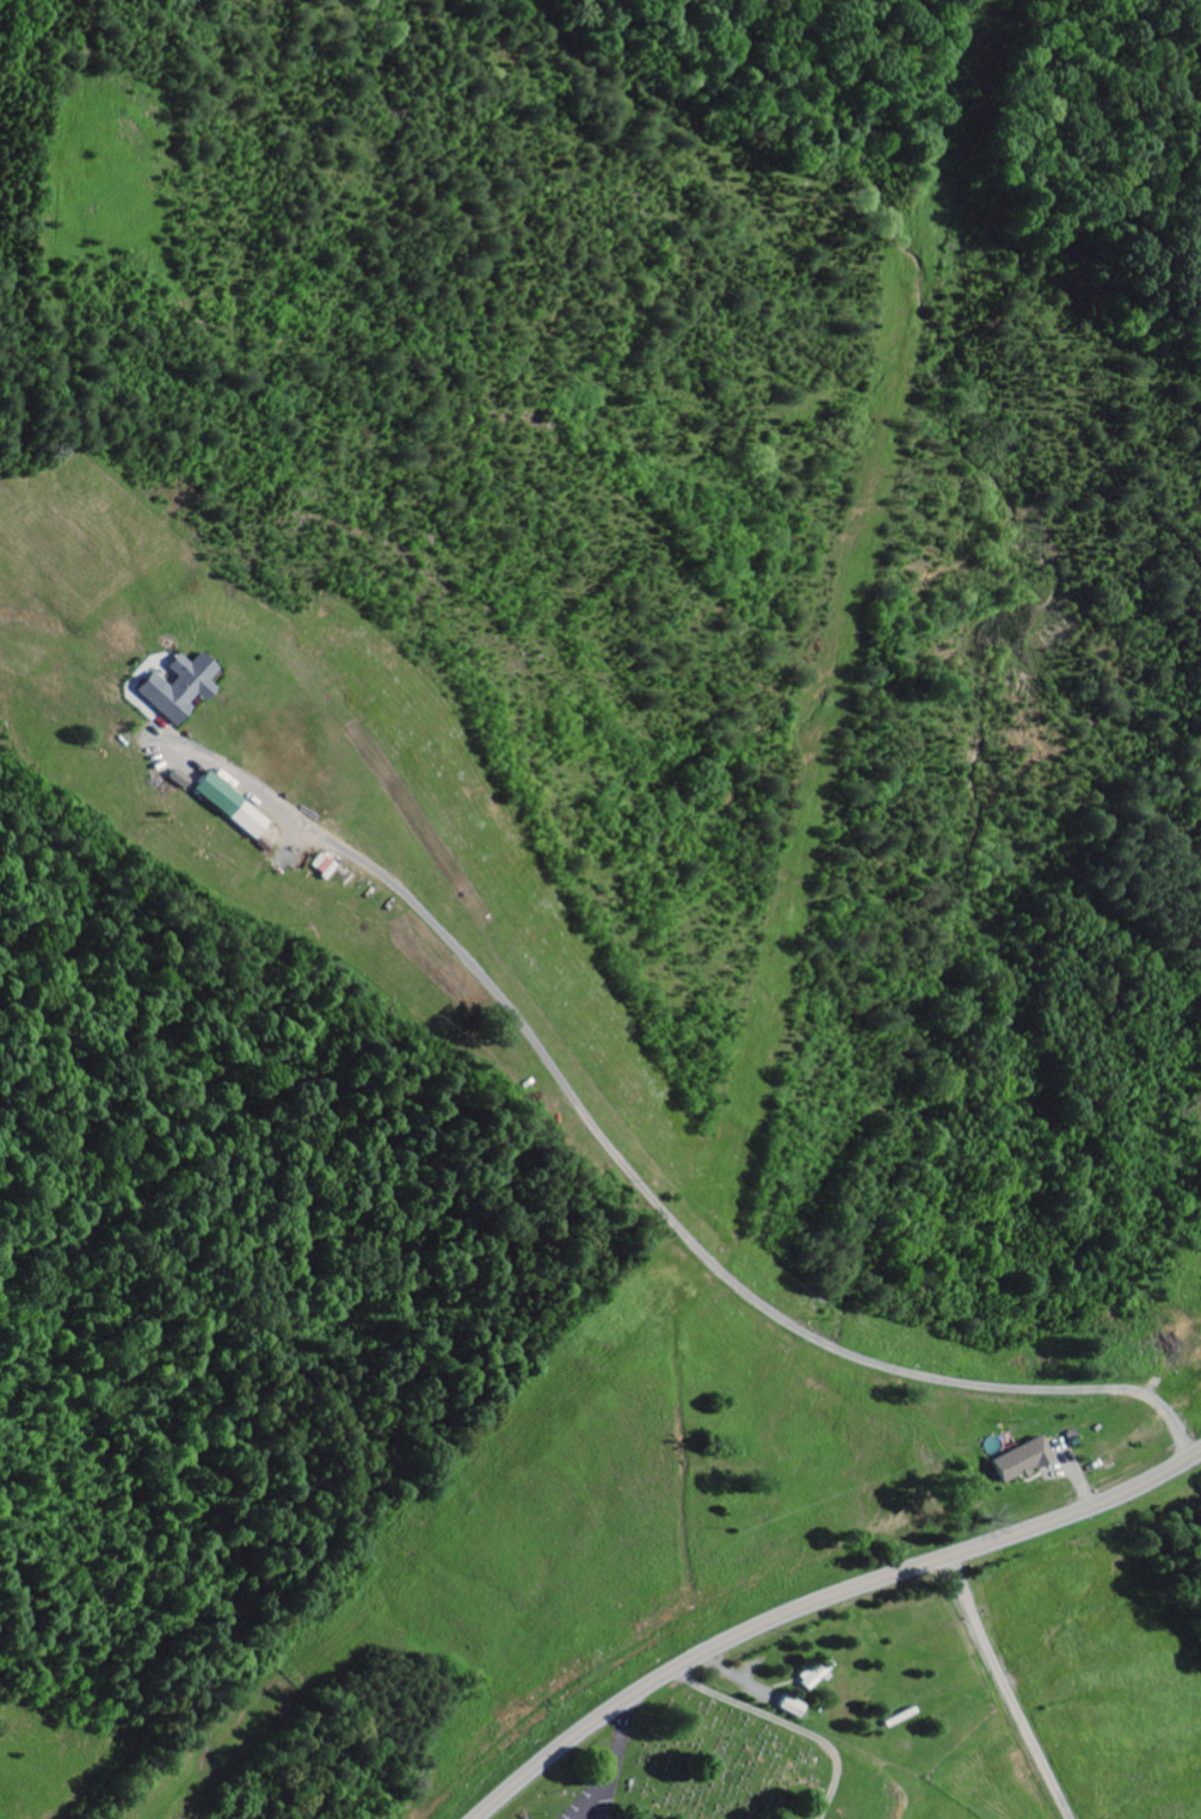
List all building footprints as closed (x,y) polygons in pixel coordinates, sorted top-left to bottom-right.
[(180,729),(197,709),(192,705),(199,696),(209,704),(221,689),(212,682),(222,669),(202,653),(193,664),(181,655),(170,669),(180,678),(172,687),(155,673),(138,694),(180,729)] [(262,840),(275,821),(209,775),(196,794),(262,840)] [(1057,1461),(1045,1436),(995,1461),(1007,1485),(1057,1461)] [(830,1675),(826,1670),(825,1671),(816,1661),(798,1678),(811,1692),(830,1675)] [(802,1719),(808,1706),(786,1696),(780,1710),(802,1719)]
